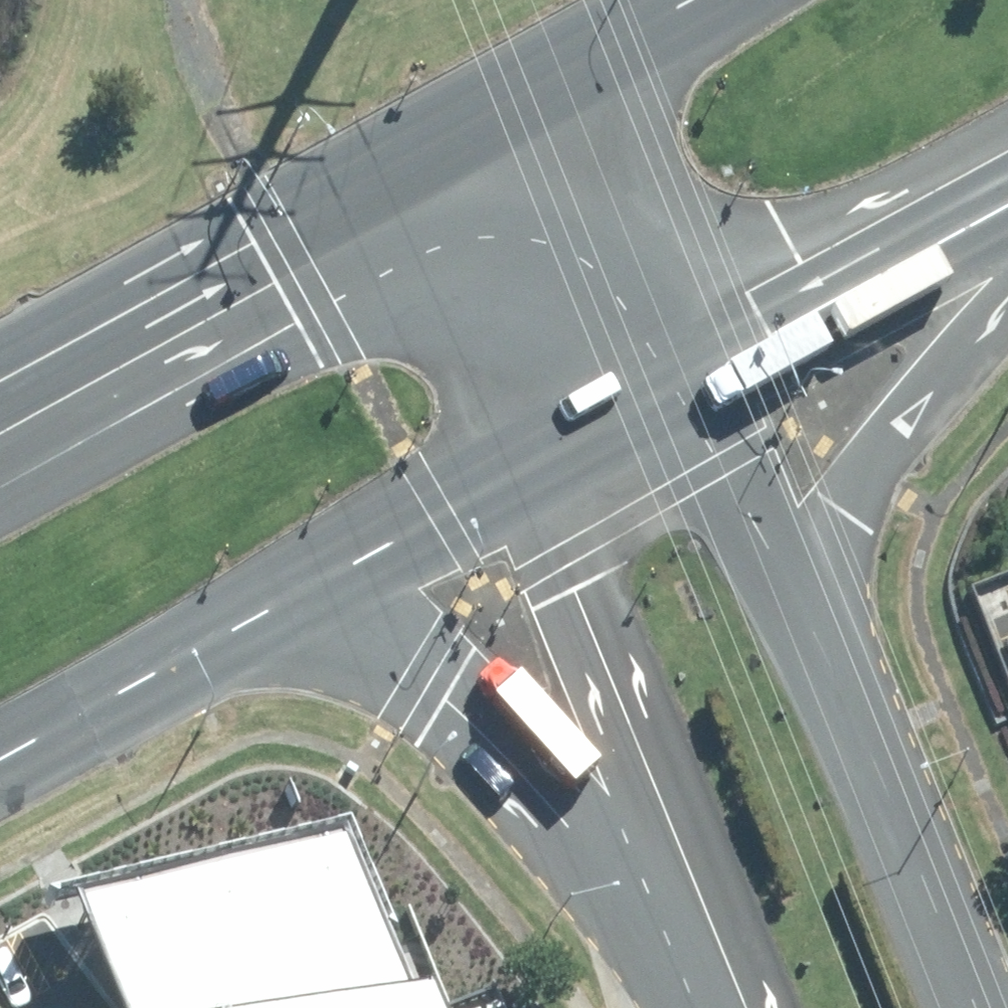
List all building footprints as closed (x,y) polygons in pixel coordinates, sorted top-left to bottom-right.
[(416,991),(386,994),(328,844),(67,919),(106,1007),(423,1007),(416,991)]
